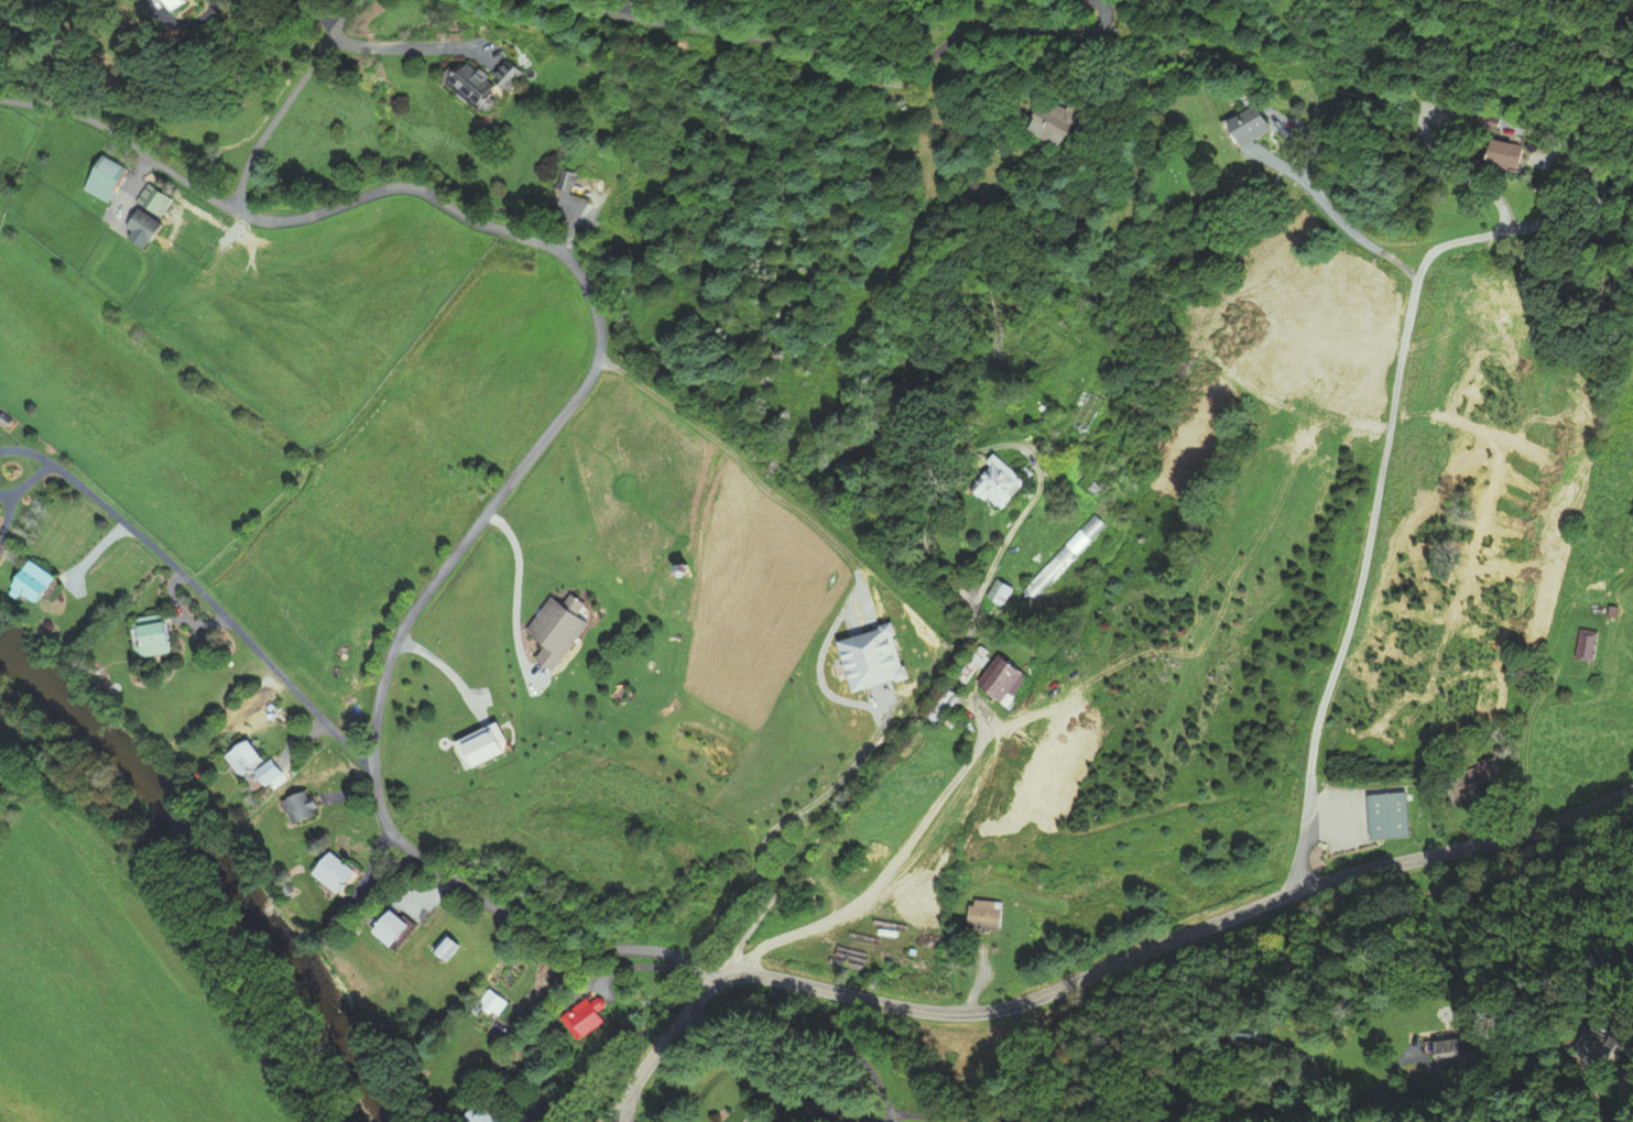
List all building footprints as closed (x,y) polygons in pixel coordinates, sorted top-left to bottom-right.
[(173,11),(190,0),(189,0),(166,0),(173,11)] [(478,114),(508,76),(491,63),(478,80),(451,60),(434,81),(478,114)] [(1074,109),(1053,99),(1038,129),(1078,149),(1097,109),(1078,101),(1074,109)] [(1233,153),(1265,130),(1253,114),(1221,137),(1233,153)] [(1493,133),(1496,118),(1482,115),(1479,129),(1493,133)] [(1511,174),(1518,147),(1474,136),(1473,142),(1465,140),(1460,161),(1511,174)] [(124,168),(97,156),(81,193),(108,205),(124,168)] [(547,188),(560,191),(564,172),(551,170),(547,188)] [(132,201),(157,215),(167,197),(142,183),(132,201)] [(125,228),(149,244),(161,225),(136,210),(125,228)] [(1081,434),(1102,404),(1087,394),(1066,424),(1081,434)] [(1015,484),(986,457),(957,487),(987,514),(1015,484)] [(1092,511),(1106,523),(1034,600),(1022,588),(1092,511)] [(55,582),(30,561),(12,584),(37,604),(55,582)] [(984,602),(1000,609),(1008,590),(992,583),(984,602)] [(172,652),(168,615),(132,619),(137,657),(172,652)] [(1574,660),(1593,664),(1600,633),(1581,629),(1574,660)] [(1004,709),(1025,680),(995,658),(974,688),(1004,709)] [(256,772),(262,786),(277,778),(258,738),(225,754),(238,781),(256,772)] [(1496,774),(1491,758),(1475,763),(1481,779),(1496,774)] [(1441,773),(1440,800),(1472,802),(1473,775),(1441,773)] [(280,802),(290,827),(317,816),(312,802),(310,803),(305,792),(280,802)] [(1362,795),(1363,839),(1403,839),(1402,794),(1362,795)] [(336,896),(356,876),(332,852),(311,872),(336,896)] [(1007,905),(974,901),(970,927),(1003,932),(1007,905)] [(392,949),(414,929),(397,910),(375,931),(392,949)] [(445,958),(457,943),(446,934),(434,949),(445,958)] [(497,1016),(507,1002),(487,989),(477,1003),(497,1016)] [(561,1016),(577,1042),(606,1025),(590,999),(561,1016)] [(1614,1066),(1624,1046),(1592,1029),(1581,1050),(1614,1066)] [(1441,1041),(1441,1067),(1475,1067),(1475,1041),(1441,1041)] [(459,1121),(501,1121),(486,1107),(479,1114),(473,1108),(459,1121)]
